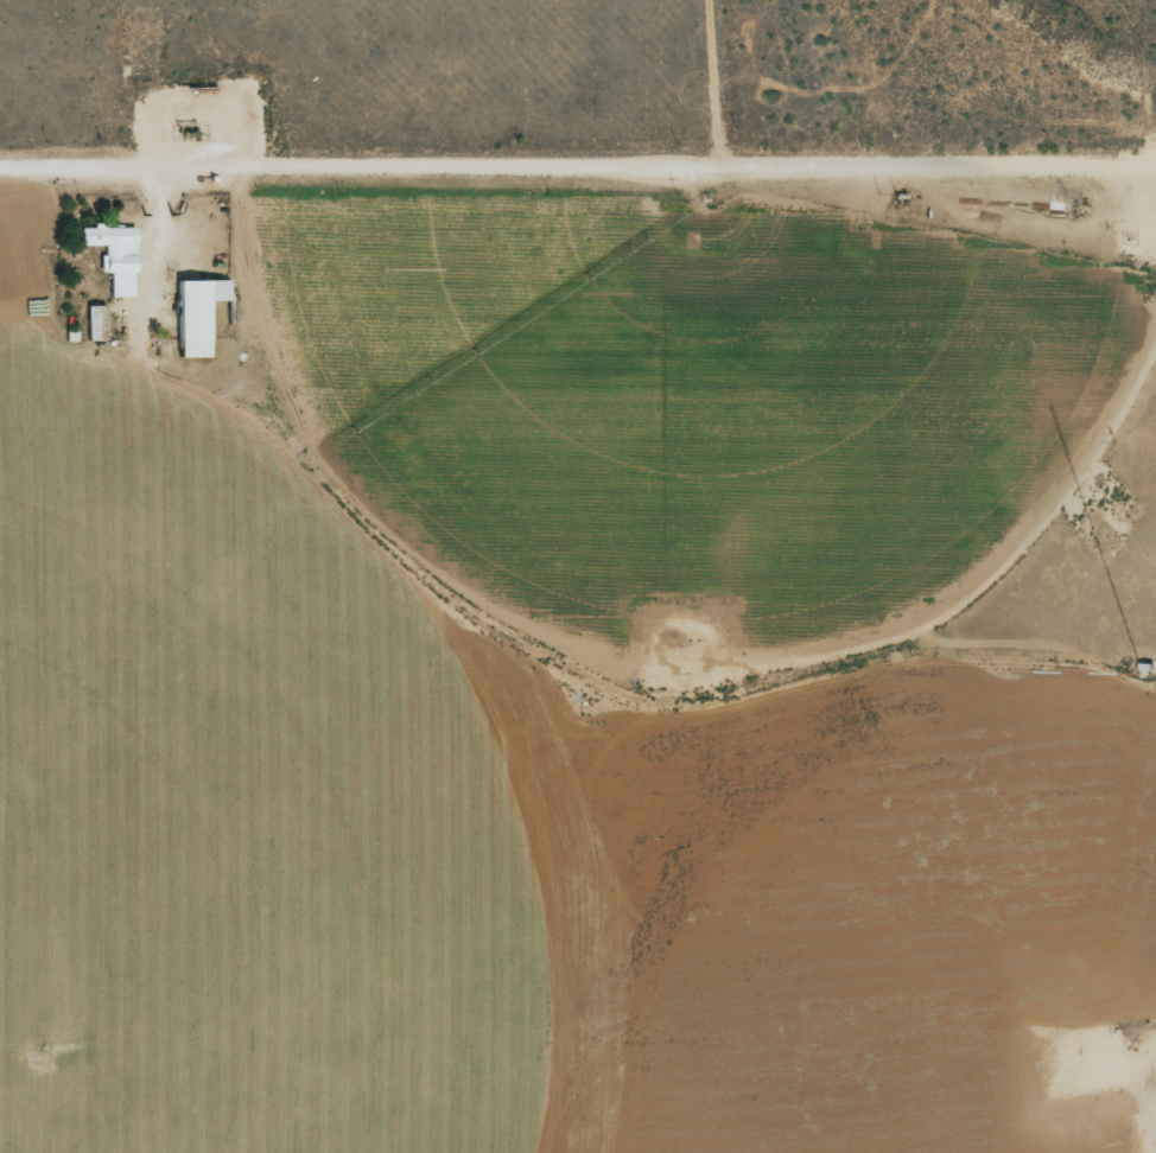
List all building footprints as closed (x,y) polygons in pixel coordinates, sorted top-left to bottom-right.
[(79,245),(100,245),(101,272),(109,272),(109,297),(134,296),(132,226),(79,227),(79,245)] [(227,280),(176,280),(177,357),(207,356),(206,300),(227,300),(227,280)]
